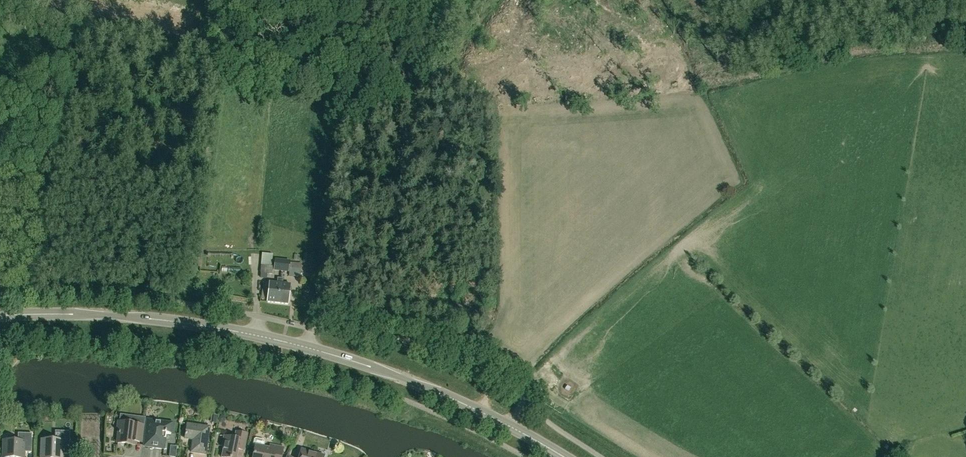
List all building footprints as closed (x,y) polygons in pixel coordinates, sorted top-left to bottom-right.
[(290,269),(289,275),(300,277),(301,264),(291,263),(290,269)] [(273,274),(273,275),(289,277),(289,275),(290,269),(274,267),(273,274)] [(267,302),(288,304),(290,284),(282,283),(283,278),(277,278),(277,283),(269,282),(267,302)] [(119,429),(117,443),(135,445),(136,442),(142,443),(143,437),(145,424),(136,423),(137,420),(124,419),(124,422),(118,422),(118,429),(119,429)] [(145,437),(144,446),(150,447),(164,449),(166,433),(170,433),(172,423),(147,420),(145,437)] [(187,424),(185,437),(184,438),(192,440),(191,452),(205,454),(209,427),(187,424)] [(70,431),(55,431),(55,440),(41,439),(41,456),(62,456),(62,454),(69,454),(70,431)] [(247,434),(236,432),(234,438),(224,436),(222,446),(224,447),(221,456),(236,456),(237,450),(244,451),(247,434)] [(32,434),(18,433),(17,441),(6,440),(5,448),(3,448),(2,456),(24,456),(24,452),(31,452),(32,434)] [(264,447),(265,442),(263,440),(256,438),(254,439),(253,443),(254,445),(255,445),(253,456),(281,456),(283,447),(270,445),(269,448),(264,447)]
